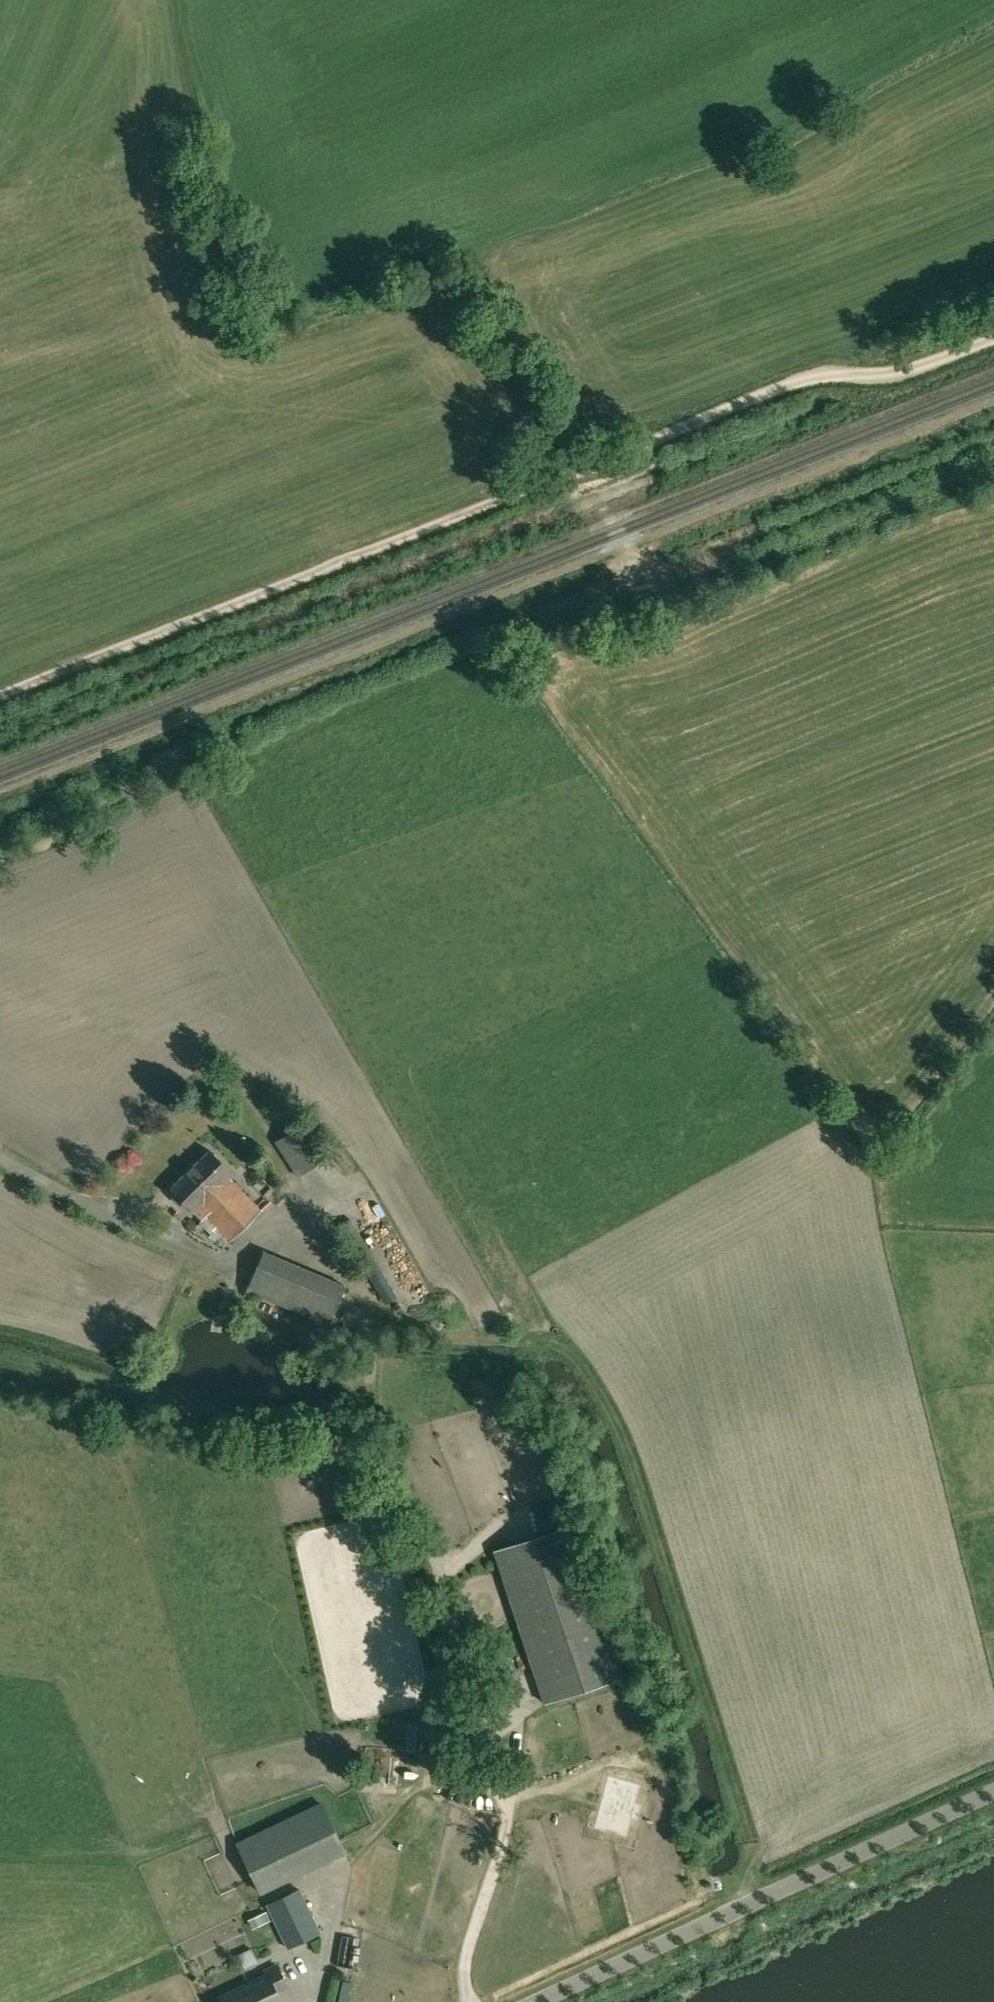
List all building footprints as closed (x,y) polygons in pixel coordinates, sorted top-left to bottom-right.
[(274,1141),(297,1175),(328,1154),(307,1119),(274,1141)] [(171,1188),(176,1193),(172,1197),(180,1205),(183,1201),(202,1220),(206,1215),(231,1240),(261,1210),(228,1178),(233,1173),(210,1149),(171,1188)] [(329,1325),(346,1285),(263,1250),(246,1290),(329,1325)] [(544,1704),(618,1676),(568,1526),(492,1551),(544,1704)] [(639,1784),(606,1775),(592,1827),(625,1836),(630,1818),(636,1820),(640,1803),(634,1802),(639,1784)] [(260,1895),(346,1853),(321,1801),(235,1842),(249,1873),(260,1895)] [(287,1949),(321,1933),(300,1888),(266,1904),(287,1949)] [(358,1970),(362,1938),(340,1934),(334,1966),(358,1970)] [(264,1970),(266,1973),(216,1997),(219,2001),(283,2001),(278,1993),(289,1988),(277,1963),(265,1969),(265,1970),(264,1970)]
